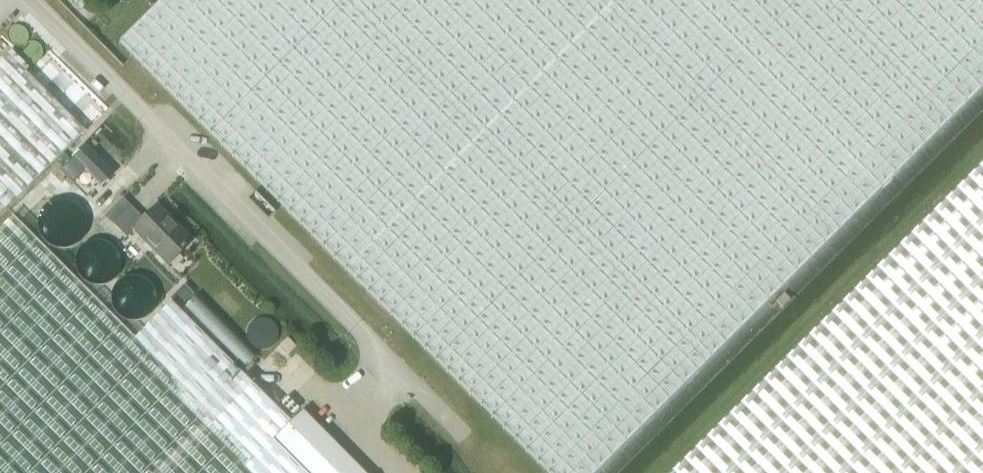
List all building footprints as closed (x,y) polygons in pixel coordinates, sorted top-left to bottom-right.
[(121,43),(549,472),(596,472),(761,304),(765,307),(771,301),(982,89),(982,0),(163,0),(121,43)] [(85,131),(24,71),(27,67),(12,52),(0,63),(0,216),(85,131)] [(672,472),(982,472),(982,164),(672,472)] [(129,181),(116,194),(120,210),(139,191),(129,181)] [(191,242),(157,207),(144,219),(132,206),(114,225),(127,238),(135,230),(169,264),(191,242)] [(174,302),(136,340),(11,215),(0,226),(0,472),(364,472),(303,411),(292,421),(174,302)]
